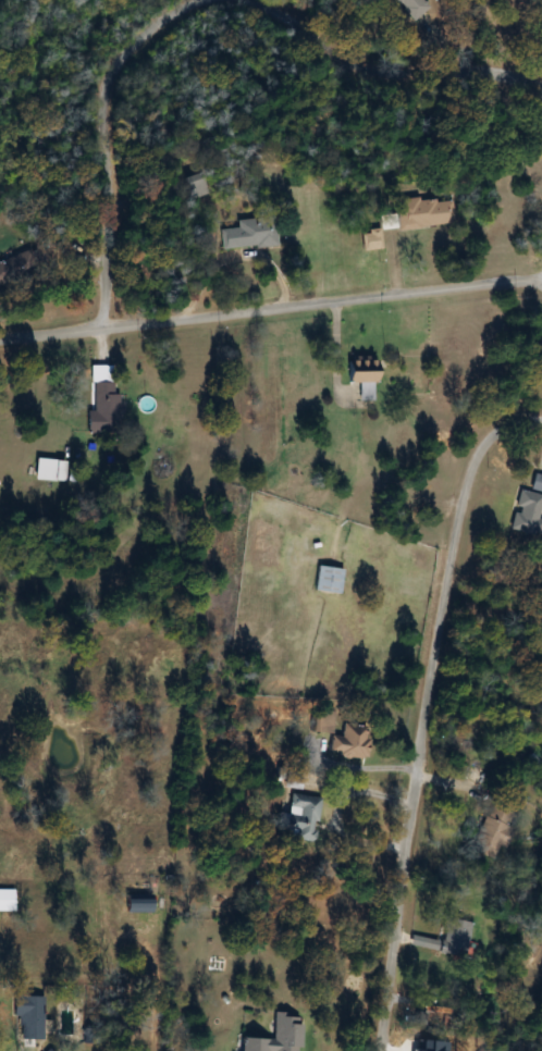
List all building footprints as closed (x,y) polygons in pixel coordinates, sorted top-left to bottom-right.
[(415,21),(431,8),(424,0),(397,0),(415,21)] [(210,195),(204,173),(182,178),(188,200),(210,195)] [(396,231),(452,224),(449,196),(393,204),(396,231)] [(274,219),(237,221),(237,230),(218,231),(218,250),(275,247),(274,219)] [(0,263),(0,286),(28,277),(22,256),(0,263)] [(343,358),(343,384),(356,383),(356,402),(372,402),(371,357),(343,358)] [(85,435),(117,435),(118,395),(112,395),(112,382),(104,382),(104,371),(91,371),(91,412),(85,412),(85,435)] [(33,482),(61,482),(61,461),(33,461),(33,482)] [(508,531),(539,538),(541,527),(541,508),(541,503),(541,478),(533,476),(529,492),(517,489),(508,531)] [(337,596),(341,571),(314,566),(310,591),(337,596)] [(327,758),(363,758),(364,726),(339,726),(339,738),(327,738),(327,758)] [(320,801),(289,795),(281,839),(312,845),(320,801)] [(510,807),(489,800),(471,854),(498,863),(509,830),(503,828),(510,807)] [(151,895),(122,895),(122,914),(151,914),(151,895)] [(436,957),(460,960),(466,923),(442,919),(436,957)] [(18,1016),(18,1041),(48,1041),(48,1021),(43,1021),(42,997),(13,997),(14,1016),(18,1016)] [(271,1013),(271,1041),(236,1040),(236,1050),(296,1050),(297,1014),(271,1013)]
